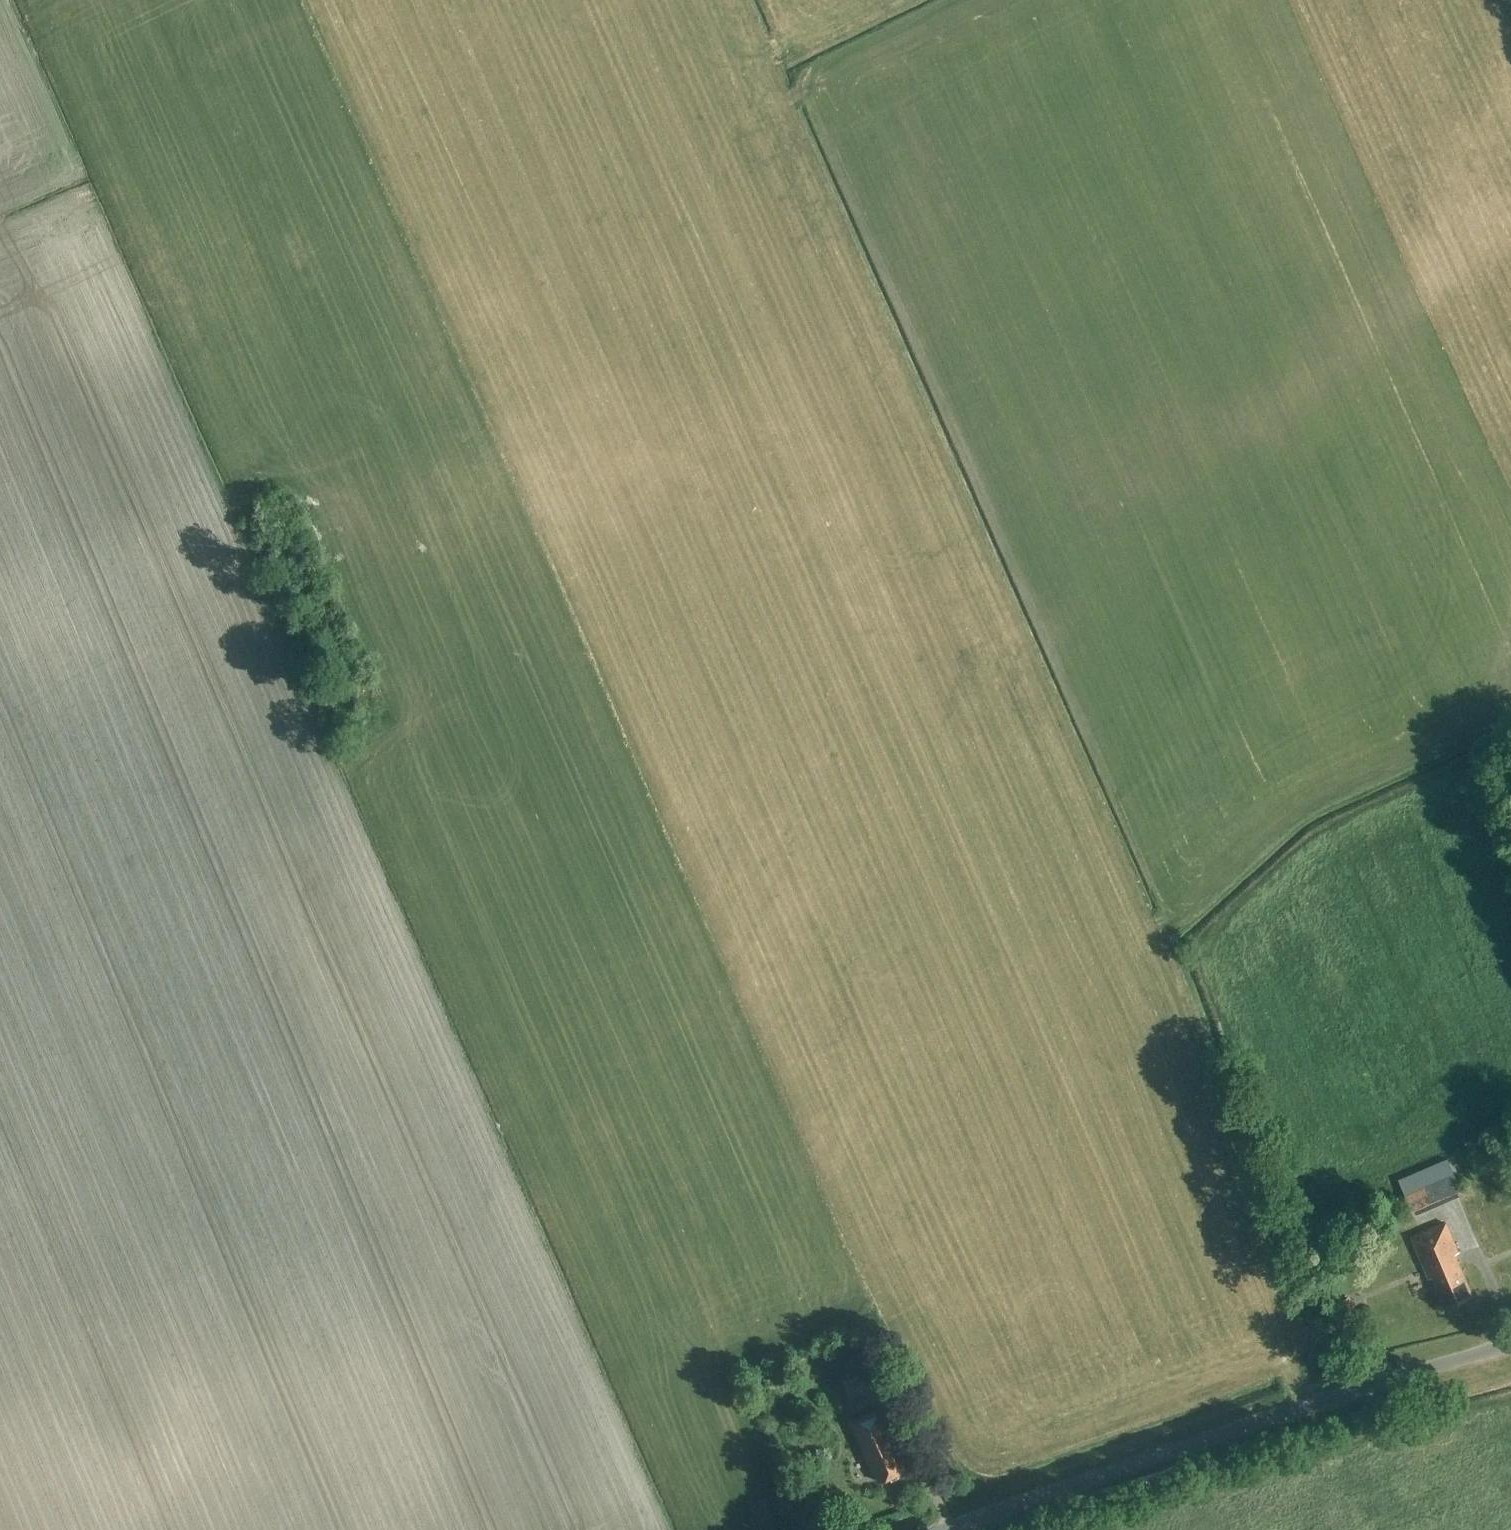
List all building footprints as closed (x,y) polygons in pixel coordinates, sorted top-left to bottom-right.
[(1405,1196),(1413,1216),(1463,1194),(1453,1175),(1405,1196)] [(1446,1306),(1474,1294),(1456,1253),(1462,1250),(1450,1222),(1412,1238),(1429,1278),(1433,1276),(1446,1306)] [(850,1399),(875,1387),(870,1377),(846,1388),(850,1399)] [(880,1480),(908,1468),(895,1438),(898,1437),(883,1405),(848,1420),(873,1476),(877,1474),(880,1480)]
